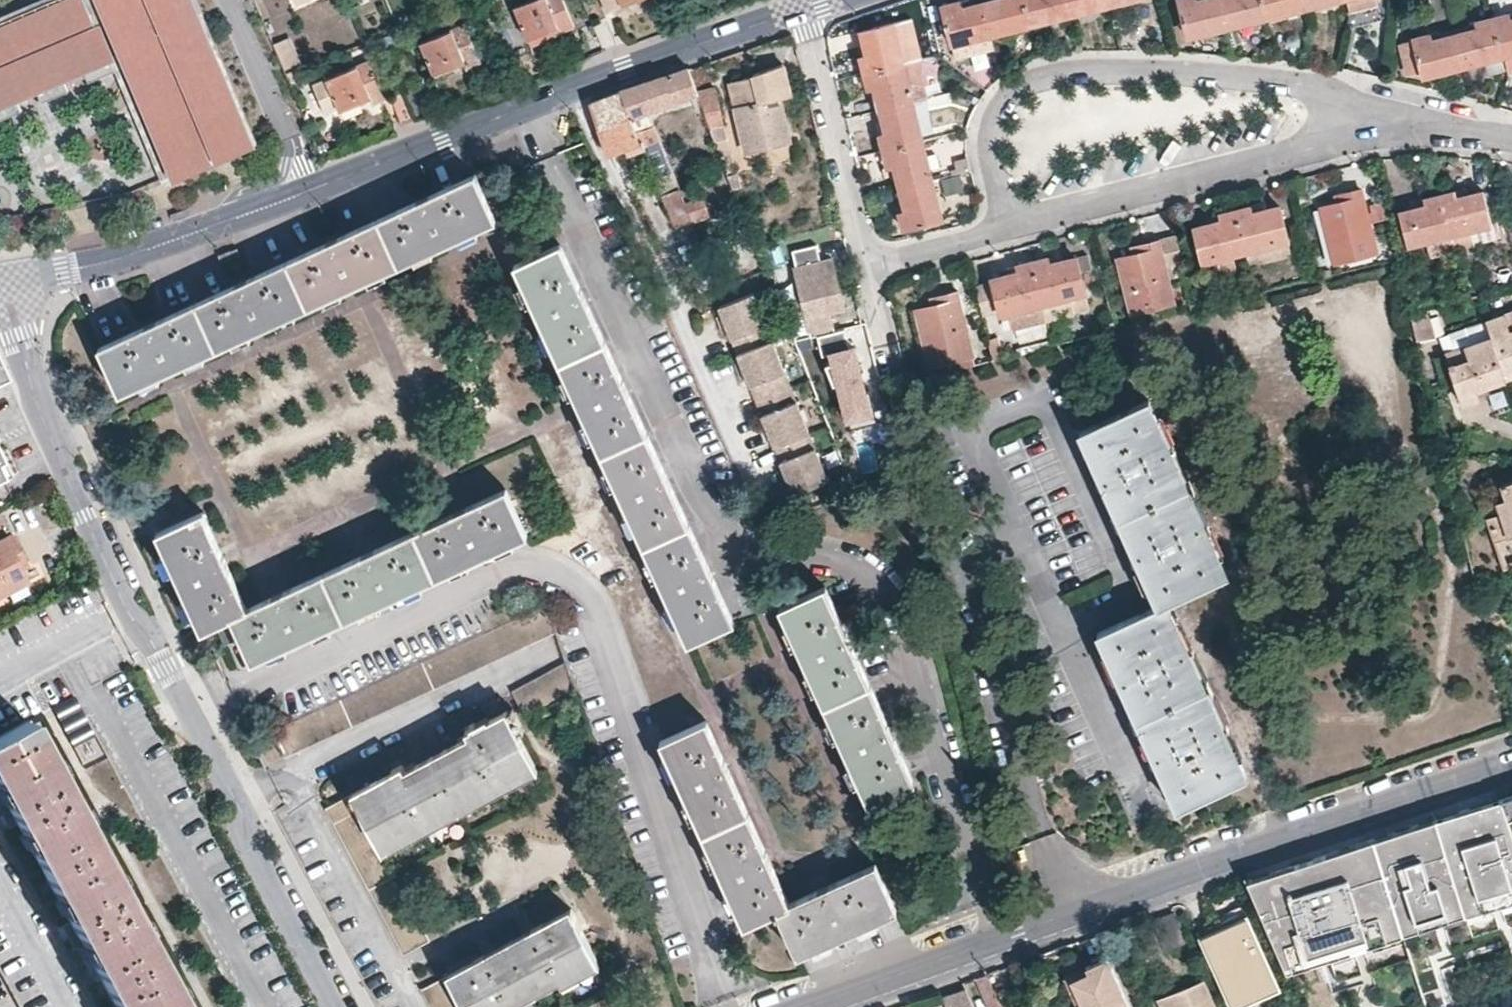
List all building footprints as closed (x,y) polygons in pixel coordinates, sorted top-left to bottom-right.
[(0,17),(0,111),(18,103),(12,89),(32,79),(38,94),(65,83),(59,68),(79,59),(85,74),(112,63),(106,48),(132,37),(169,124),(171,123),(183,149),(189,146),(193,154),(235,136),(185,19),(183,14),(188,10),(190,7),(190,2),(190,0),(40,0),(0,17)] [(215,0),(190,0),(190,2),(190,7),(188,10),(183,14),(185,19),(197,14),(217,5),(215,0)] [(526,39),(556,27),(559,32),(573,27),(562,0),(528,0),(513,6),(526,39)] [(605,11),(632,0),(601,0),(605,11)] [(965,0),(961,0),(956,1),(958,8),(967,6),(965,0)] [(982,3),(989,32),(1027,22),(1022,0),(992,0),(982,3)] [(1027,22),(1066,13),(1062,0),(1022,0),(1027,22)] [(1066,13),(1105,3),(1104,0),(1062,0),(1066,13)] [(1194,0),(1175,0),(1185,35),(1224,25),(1217,0),(1195,0),(1194,0)] [(1224,25),(1254,18),(1263,16),(1259,0),(1217,0),(1224,25)] [(1263,16),(1302,6),(1300,0),(1259,0),(1263,16)] [(1375,0),(1342,0),(1345,11),(1375,3),(1375,0)] [(956,1),(940,6),(953,56),(992,46),(989,32),(982,3),(967,6),(958,8),(956,1)] [(1501,54),(1511,51),(1511,19),(1507,21),(1506,13),(1490,17),(1499,54),(1501,54)] [(247,131),(197,14),(185,19),(235,136),(247,131)] [(1474,22),(1476,30),(1465,32),(1453,36),(1460,64),(1499,54),(1490,17),(1474,22)] [(863,43),(866,53),(858,56),(863,72),(900,62),(890,22),(860,30),(863,43)] [(1476,30),(1474,22),(1463,24),(1465,32),(1476,30)] [(478,62),(463,24),(419,41),(433,74),(462,62),(465,67),(478,62)] [(1403,69),(1408,72),(1418,69),(1420,75),(1460,64),(1453,36),(1439,39),(1437,31),(1400,42),(1398,45),(1403,69)] [(169,124),(132,37),(106,48),(112,63),(160,176),(196,160),(193,154),(189,146),(183,149),(171,123),(169,124)] [(285,41),(273,45),(284,69),(295,65),(285,41)] [(858,56),(866,53),(863,43),(855,45),(858,56)] [(1504,67),(1511,65),(1511,51),(1501,54),(1504,67)] [(1460,64),(1463,77),(1502,67),(1499,54),(1460,64)] [(384,98),(368,60),(311,84),(323,113),(338,107),(339,110),(369,97),(372,104),(384,98)] [(867,89),(874,87),(877,97),(880,109),(910,102),(900,62),(863,72),(867,89)] [(745,150),(788,140),(777,98),(789,95),(781,63),(752,71),(752,74),(727,81),(745,150)] [(652,114),(651,109),(695,91),(687,70),(687,68),(620,91),(638,129),(647,126),(645,117),(652,114)] [(414,86),(401,91),(414,120),(434,112),(422,80),(413,83),(414,86)] [(713,86),(695,91),(725,170),(732,169),(723,136),(713,86)] [(869,99),(877,97),(874,87),(867,89),(869,99)] [(399,126),(414,120),(401,91),(388,97),(399,126)] [(609,151),(624,147),(639,141),(644,155),(660,195),(664,195),(675,226),(690,220),(678,190),(652,124),(647,126),(638,129),(620,91),(588,103),(598,128),(600,127),(609,151)] [(880,109),(883,122),(886,132),(879,133),(882,150),(920,141),(910,102),(880,109)] [(883,122),(876,124),(879,133),(886,132),(883,122)] [(624,147),(630,161),(644,155),(639,141),(624,147)] [(887,166),(894,164),(896,175),(899,188),(929,180),(920,141),(882,150),(887,166)] [(894,164),(887,166),(889,177),(896,175),(894,164)] [(473,174),(379,218),(400,262),(493,219),(473,174)] [(902,228),(939,219),(929,180),(899,188),(902,199),(905,210),(898,211),(902,228)] [(701,196),(694,199),(688,186),(678,190),(690,220),(708,213),(701,196)] [(1332,262),(1373,251),(1366,222),(1362,205),(1358,188),(1342,192),(1344,199),(1332,202),(1318,206),(1332,262)] [(1452,190),(1455,198),(1465,195),(1463,188),(1452,190)] [(1472,243),(1469,229),(1490,224),(1481,191),(1465,195),(1455,198),(1452,190),(1437,194),(1447,235),(1450,248),(1472,243)] [(1344,199),(1342,192),(1331,195),(1332,202),(1344,199)] [(1419,199),(1421,207),(1411,208),(1395,212),(1403,245),(1447,235),(1437,194),(1419,199)] [(902,199),(895,201),(898,211),(905,210),(902,199)] [(1409,201),(1411,208),(1421,207),(1419,199),(1409,201)] [(1385,217),(1380,201),(1362,205),(1366,222),(1385,217)] [(1260,211),(1259,203),(1248,206),(1250,213),(1260,211)] [(1276,207),(1260,211),(1250,213),(1248,206),(1232,209),(1242,250),(1285,239),(1276,207)] [(1217,213),(1218,221),(1207,223),(1192,227),(1201,268),(1215,266),(1218,265),(1216,256),(1230,253),(1242,250),(1232,209),(1217,213)] [(1205,216),(1207,223),(1218,221),(1217,213),(1205,216)] [(379,218),(286,261),(306,304),(400,262),(379,218)] [(1493,237),(1501,236),(1498,222),(1490,224),(1493,237)] [(1469,229),(1472,243),(1493,237),(1490,224),(1469,229)] [(1129,314),(1171,303),(1160,262),(1179,257),(1173,234),(1127,246),(1129,254),(1115,257),(1129,314)] [(1289,255),(1285,239),(1242,250),(1247,266),(1289,255)] [(513,264),(556,358),(601,337),(558,244),(513,264)] [(1230,253),(1216,256),(1218,265),(1215,266),(1216,272),(1234,268),(1230,253)] [(1059,262),(1056,254),(1045,256),(1047,265),(1059,262)] [(1043,318),(1086,307),(1074,258),(1059,262),(1047,265),(1045,256),(1029,261),(1043,318)] [(830,258),(792,268),(812,351),(835,346),(827,312),(842,309),(830,258)] [(286,261),(192,304),(213,347),(306,304),(286,261)] [(1008,327),(1043,318),(1029,261),(1013,265),(1015,272),(1005,275),(989,279),(990,284),(997,311),(1004,310),(1008,327)] [(1003,267),(1005,275),(1015,272),(1013,265),(1003,267)] [(990,284),(972,289),(979,316),(997,311),(990,284)] [(928,365),(970,354),(954,291),(936,296),(938,303),(928,305),(914,309),(928,365)] [(787,387),(769,341),(750,294),(716,307),(734,353),(743,350),(761,396),(779,442),(771,445),(790,493),(824,479),(805,432),(787,387)] [(927,298),(928,305),(938,303),(936,296),(927,298)] [(192,304),(99,347),(119,390),(213,347),(192,304)] [(1424,308),(1408,312),(1414,339),(1431,335),(1424,308)] [(1484,320),(1489,337),(1503,378),(1511,375),(1511,311),(1484,320)] [(1447,333),(1452,349),(1489,337),(1484,320),(1447,333)] [(1068,335),(1069,340),(1106,331),(1104,326),(1068,335)] [(556,358),(599,452),(644,431),(601,337),(556,358)] [(1503,378),(1489,337),(1452,349),(1443,352),(1459,402),(1477,397),(1474,388),(1503,378)] [(743,350),(734,353),(753,399),(761,396),(743,350)] [(10,392),(0,370),(0,396),(10,392)] [(761,396),(753,399),(771,445),(779,442),(761,396)] [(1146,400),(1076,430),(1084,448),(1088,446),(1106,483),(1101,485),(1109,502),(1113,500),(1126,530),(1123,532),(1130,547),(1134,545),(1152,585),(1147,587),(1155,604),(1094,631),(1102,648),(1106,646),(1123,684),(1120,686),(1127,702),(1131,700),(1144,730),(1141,732),(1148,748),(1151,746),(1169,785),(1165,787),(1173,804),(1243,772),(1235,754),(1230,756),(1213,719),(1217,716),(1210,701),(1206,703),(1193,673),(1197,670),(1189,654),(1186,656),(1168,619),(1172,617),(1164,599),(1224,573),(1216,556),(1211,558),(1194,520),(1199,517),(1192,501),(1188,503),(1174,473),(1178,471),(1170,453),(1166,455),(1149,420),(1154,417),(1146,400)] [(599,452),(643,546),(687,524),(644,431),(599,452)] [(843,476),(837,479),(841,486),(847,483),(843,476)] [(1494,537),(1511,532),(1511,479),(1499,482),(1503,497),(1493,500),(1496,512),(1486,516),(1494,537)] [(416,529),(437,573),(524,533),(512,508),(503,489),(416,529)] [(233,613),(245,607),(201,510),(156,530),(201,627),(213,622),(233,613)] [(643,546),(686,639),(729,618),(687,524),(643,546)] [(437,573),(416,529),(324,571),(345,615),(437,573)] [(8,536),(3,538),(0,533),(0,594),(5,592),(22,583),(25,581),(22,575),(17,566),(23,564),(8,536)] [(345,615),(324,571),(245,607),(233,613),(242,633),(253,657),(264,652),(345,615)] [(5,592),(9,601),(25,592),(22,583),(5,592)] [(824,707),(869,687),(856,659),(822,586),(778,606),(780,611),(808,673),(824,707)] [(544,604),(482,632),(275,727),(270,730),(282,756),(452,678),(553,632),(550,623),(544,604)] [(242,633),(233,613),(213,622),(222,642),(242,633)] [(510,690),(524,716),(573,690),(563,661),(510,690)] [(869,687),(824,707),(838,737),(866,800),(911,779),(895,745),(869,687)] [(350,791),(378,844),(532,764),(512,725),(504,710),(475,726),(472,722),(462,727),(467,736),(402,770),(400,765),(350,791)] [(705,833),(749,814),(707,718),(664,737),(705,833)] [(0,735),(0,795),(115,1006),(181,1006),(27,720),(0,735)] [(378,844),(350,791),(323,805),(401,953),(428,939),(378,844)] [(1498,798),(1511,836),(1511,793),(1498,798)] [(1493,840),(1479,844),(1468,806),(1432,818),(1444,853),(1463,907),(1488,899),(1490,907),(1495,906),(1496,910),(1497,914),(1511,909),(1511,902),(1493,840)] [(749,814),(705,833),(742,922),(743,921),(774,907),(786,902),(772,870),(749,814)] [(1409,836),(1406,826),(1395,830),(1398,839),(1409,836)] [(1463,907),(1444,853),(1405,865),(1398,839),(1395,830),(1371,838),(1399,926),(1463,907)] [(1399,926),(1371,838),(1245,879),(1284,970),(1401,933),(1399,926)] [(786,902),(774,907),(794,951),(892,907),(872,863),(786,902)] [(1490,907),(1488,899),(1463,907),(1467,918),(1496,910),(1495,906),(1490,907)] [(1199,935),(1231,1006),(1275,986),(1240,908),(1215,919),(1218,927),(1199,935)] [(446,973),(463,1006),(499,1006),(500,1006),(498,1002),(563,968),(565,972),(595,956),(570,909),(530,929),(446,973)] [(1218,927),(1215,919),(1196,927),(1199,935),(1218,927)] [(1103,956),(1083,965),(1086,971),(1069,979),(1082,1006),(1126,1006),(1103,956)] [(1061,975),(1075,1006),(1082,1006),(1069,979),(1086,971),(1083,965),(1061,975)] [(446,973),(419,987),(429,1006),(463,1006),(446,973)] [(1180,1006),(1212,1006),(1199,978),(1172,989),(1180,1006)] [(963,986),(939,995),(945,1006),(971,1006),(963,986)] [(1172,989),(1155,997),(1159,1006),(1180,1006),(1172,989)]
